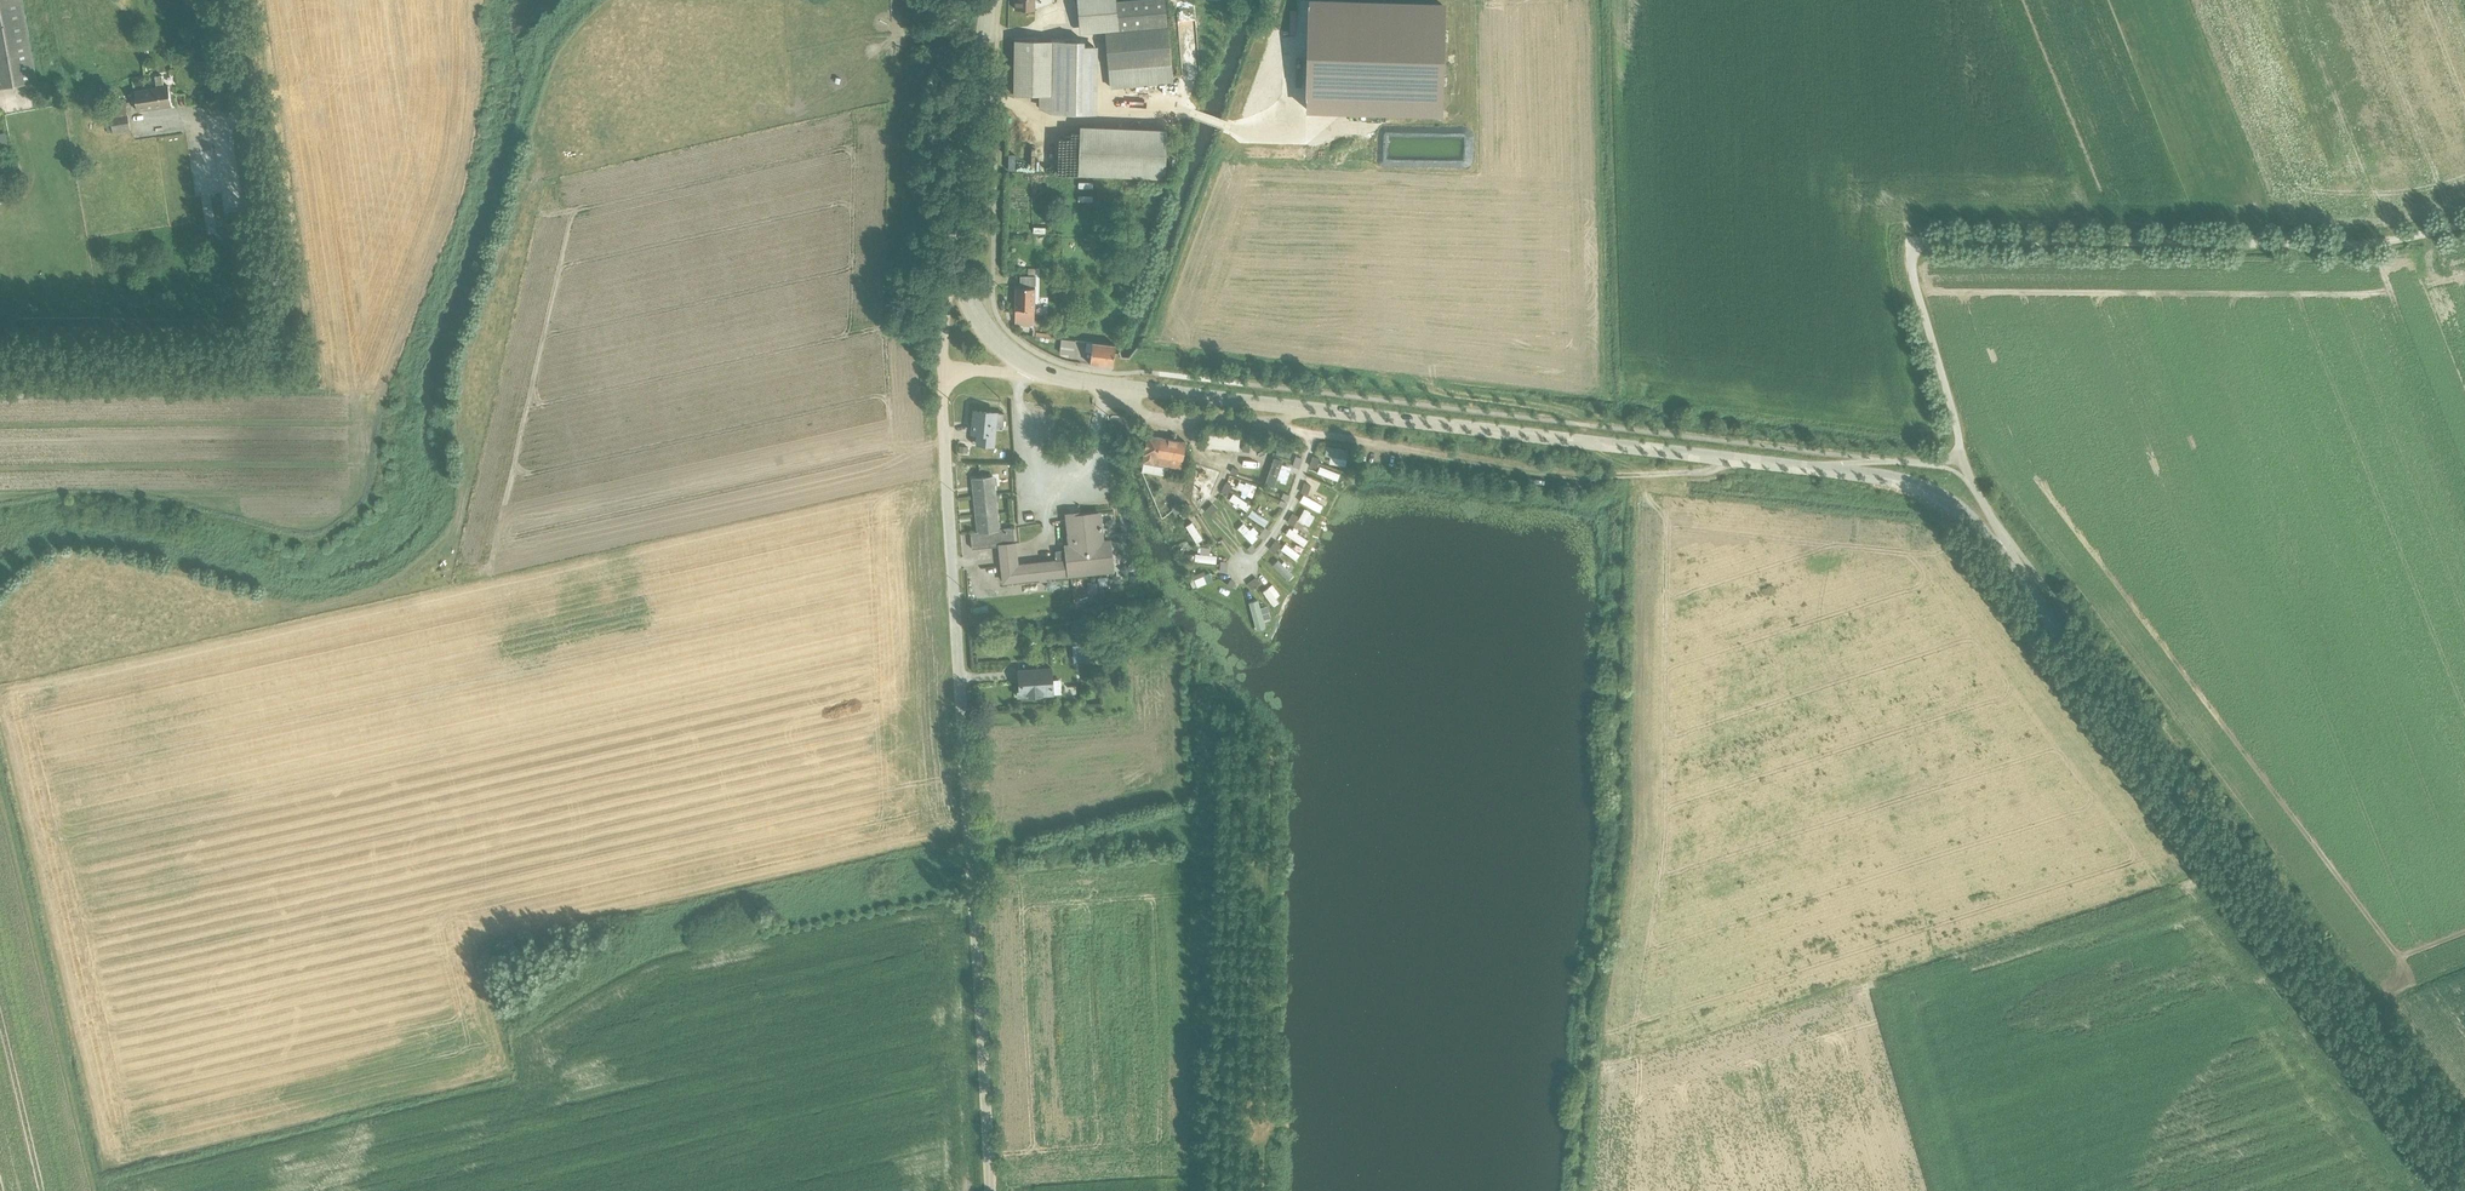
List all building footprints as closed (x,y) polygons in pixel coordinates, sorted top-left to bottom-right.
[(36,81),(21,0),(0,0),(0,88),(36,81)] [(1015,9),(1035,9),(1036,0),(1015,0),(1015,9)] [(1080,33),(1105,30),(1110,88),(1174,82),(1166,0),(1077,0),(1080,33)] [(1444,5),(1307,2),(1305,101),(1442,104),(1444,5)] [(1195,20),(1181,20),(1181,35),(1195,35),(1195,20)] [(1051,95),(1053,40),(1015,40),(1014,94),(1039,95),(1051,95)] [(1051,95),(1039,95),(1039,108),(1051,113),(1097,114),(1098,46),(1084,46),(1085,41),(1053,40),(1051,95)] [(157,88),(135,91),(138,111),(172,106),(169,86),(164,87),(163,75),(156,76),(157,88)] [(103,105),(108,133),(130,130),(126,101),(103,105)] [(1080,125),(1078,174),(1165,177),(1167,129),(1080,125)] [(6,129),(0,131),(0,143),(9,141),(6,129)] [(1097,233),(1086,233),(1087,243),(1097,243),(1097,233)] [(1019,258),(1015,265),(1023,269),(1027,262),(1019,258)] [(1024,272),(1023,283),(1038,284),(1039,266),(1031,265),(1031,272),(1024,272)] [(1016,287),(1015,324),(1034,324),(1035,288),(1016,287)] [(1062,338),(1060,353),(1075,354),(1076,340),(1062,338)] [(1092,341),(1091,351),(1090,363),(1113,366),(1115,344),(1092,341)] [(975,410),(973,432),(979,433),(978,443),(995,445),(997,426),(1003,427),(1004,413),(975,410)] [(1189,433),(1191,420),(1166,416),(1164,429),(1189,433)] [(1212,431),(1239,434),(1239,432),(1205,428),(1203,444),(1203,445),(1211,446),(1212,431)] [(1212,431),(1211,446),(1237,449),(1239,434),(1212,431)] [(1147,434),(1141,472),(1165,476),(1167,466),(1171,467),(1170,472),(1185,474),(1187,461),(1183,460),(1186,441),(1176,440),(1177,435),(1176,434),(1173,433),(1172,434),(1171,439),(1147,434)] [(1328,442),(1325,454),(1346,458),(1348,445),(1328,442)] [(1274,456),(1265,483),(1274,486),(1276,480),(1286,483),(1292,466),(1282,463),(1284,460),(1274,456)] [(1296,456),(1292,466),(1299,468),(1303,458),(1296,456)] [(1313,456),(1310,466),(1317,468),(1320,458),(1313,456)] [(1323,461),(1320,469),(1333,473),(1335,466),(1323,461)] [(975,496),(997,494),(995,477),(974,479),(975,496)] [(1226,481),(1221,491),(1228,494),(1233,484),(1226,481)] [(1304,482),(1301,492),(1308,494),(1311,484),(1304,482)] [(1234,492),(1230,499),(1247,510),(1251,504),(1234,492)] [(997,494),(975,496),(977,514),(999,512),(997,494)] [(1304,494),(1300,500),(1320,511),(1323,505),(1304,494)] [(1181,503),(1171,509),(1176,515),(1185,509),(1181,503)] [(1213,503),(1205,510),(1210,515),(1218,508),(1213,503)] [(1252,508),(1248,515),(1265,526),(1269,519),(1252,508)] [(998,544),(998,545),(1002,583),(1039,579),(1040,582),(1048,581),(1048,578),(1115,571),(1111,538),(1105,538),(1102,510),(1079,513),(1079,511),(1065,512),(1068,543),(1064,543),(1065,549),(1055,550),(1056,559),(1019,563),(1017,542),(1015,542),(998,544)] [(1306,510),(1302,519),(1313,524),(1317,515),(1306,510)] [(979,531),(1001,528),(999,512),(977,514),(979,531)] [(1292,512),(1287,522),(1294,525),(1299,516),(1292,512)] [(1244,522),(1238,528),(1253,543),(1258,537),(1253,532),(1258,527),(1251,520),(1246,525),(1244,522)] [(1193,521),(1186,526),(1196,542),(1203,538),(1193,521)] [(1265,526),(1259,535),(1265,540),(1271,531),(1265,526)] [(1001,528),(979,531),(970,532),(972,548),(998,545),(998,544),(1015,542),(1014,527),(1001,528)] [(1290,527),(1286,533),(1304,546),(1308,539),(1290,527)] [(1275,540),(1269,548),(1275,553),(1281,544),(1275,540)] [(1286,543),(1281,549),(1296,560),(1300,554),(1286,543)] [(1196,553),(1195,561),(1216,563),(1217,555),(1196,553)] [(1279,559),(1273,564),(1288,580),(1294,574),(1279,559)] [(1221,560),(1220,571),(1227,572),(1228,561),(1221,560)] [(1193,577),(1189,579),(1193,588),(1214,580),(1211,572),(1206,574),(1205,570),(1192,575),(1193,577)] [(1256,576),(1248,583),(1252,589),(1260,582),(1256,576)] [(1269,587),(1263,591),(1274,606),(1280,602),(1269,587)] [(1259,601),(1251,603),(1258,627),(1266,625),(1259,601)] [(1086,637),(1072,638),(1074,662),(1093,661),(1092,649),(1086,649),(1086,637)] [(1019,684),(1017,684),(1018,696),(1062,693),(1061,679),(1054,679),(1053,667),(1019,670),(1019,684)] [(1073,693),(1084,693),(1084,682),(1073,682),(1073,693)]
